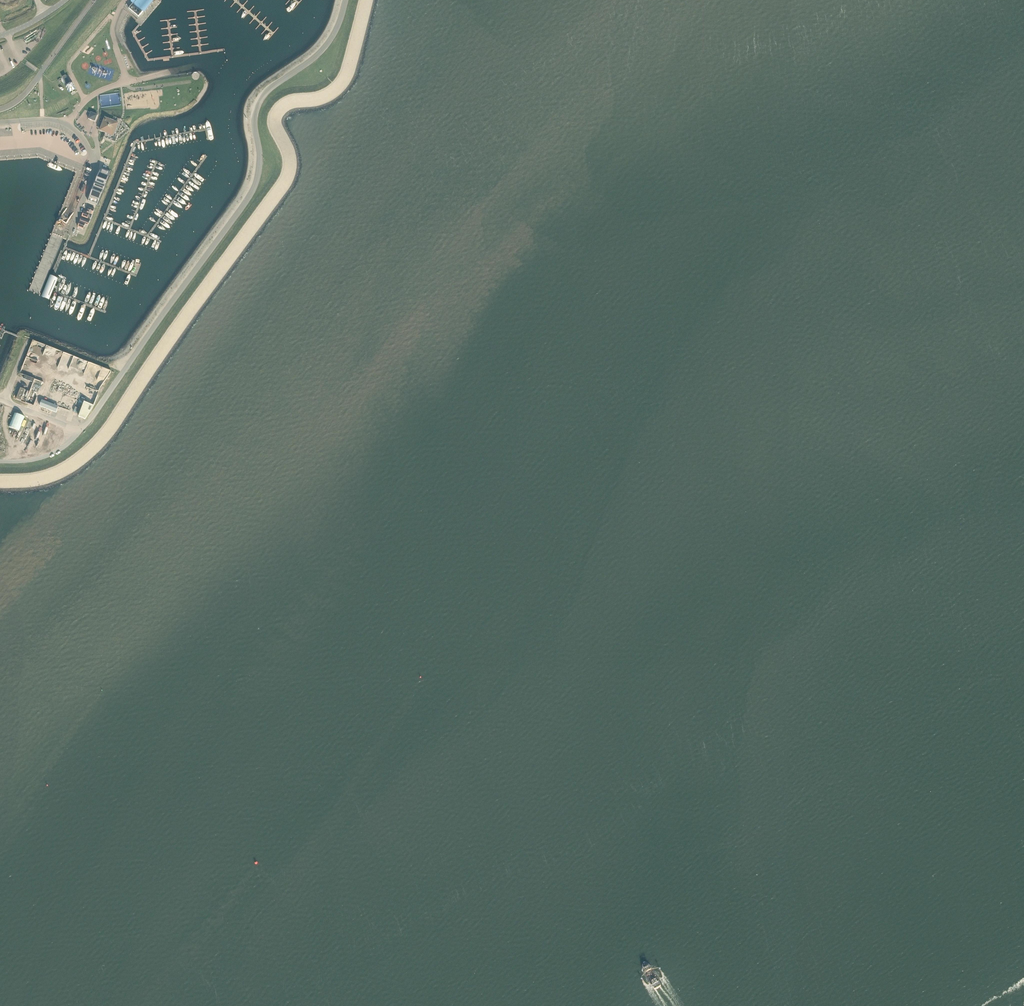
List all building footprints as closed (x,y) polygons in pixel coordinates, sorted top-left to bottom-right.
[(129,9),(139,18),(154,0),(137,0),(129,9)] [(70,84),(66,85),(65,85),(69,92),(72,91),(76,89),(72,82),(69,83),(70,84)] [(95,122),(98,115),(91,113),(89,119),(95,122)] [(105,118),(100,131),(113,136),(116,129),(118,123),(105,118)] [(91,194),(88,202),(97,205),(110,172),(100,168),(99,171),(96,180),(91,194)] [(84,212),(78,227),(83,229),(85,224),(88,225),(88,226),(95,210),(89,208),(87,213),(84,212)] [(58,279),(50,275),(41,297),(49,300),(58,279)] [(21,388),(16,399),(21,401),(26,390),(21,388)] [(42,401),(40,406),(56,413),(58,407),(42,401)] [(86,419),(94,407),(84,403),(79,417),(86,419)] [(15,413),(9,427),(19,431),(25,417),(15,413)]
